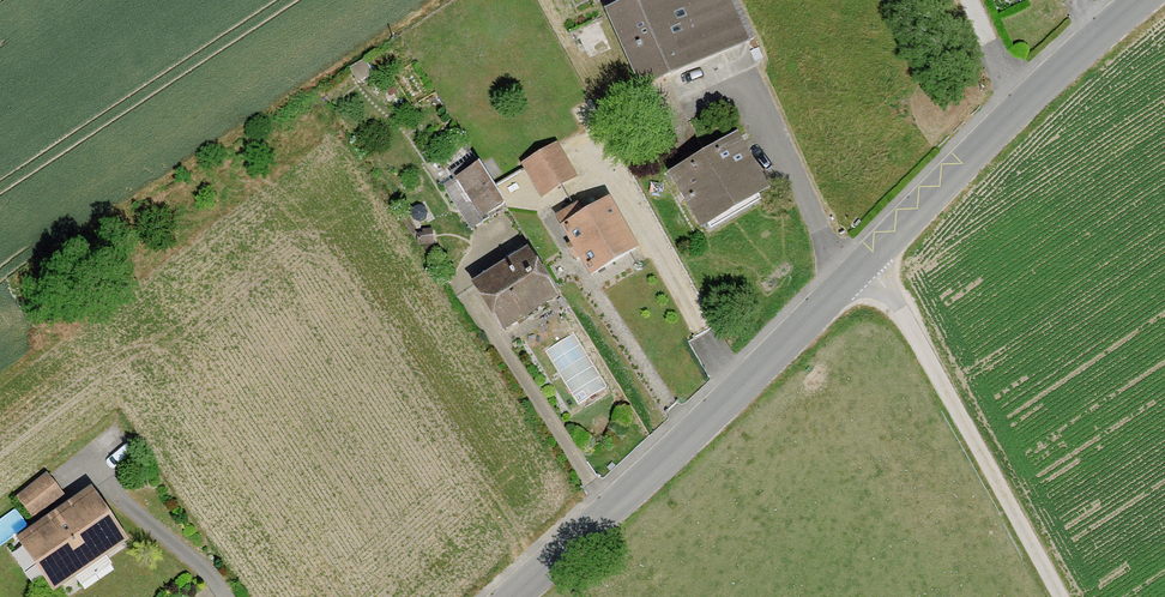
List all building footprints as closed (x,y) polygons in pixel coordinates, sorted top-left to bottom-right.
[(606,12),(642,88),(754,36),(738,0),(632,0),(606,12)] [(737,136),(671,173),(701,227),(767,190),(737,136)] [(556,143),(521,164),(541,197),(576,177),(556,143)] [(444,186),(468,228),(488,217),(486,213),(503,203),(480,165),(444,186)] [(637,249),(608,200),(561,228),(590,277),(637,249)] [(525,249),(470,284),(502,333),(557,297),(525,249)] [(29,517),(62,492),(47,473),(14,497),(29,517)] [(53,590),(126,540),(91,490),(19,540),(53,590)]
